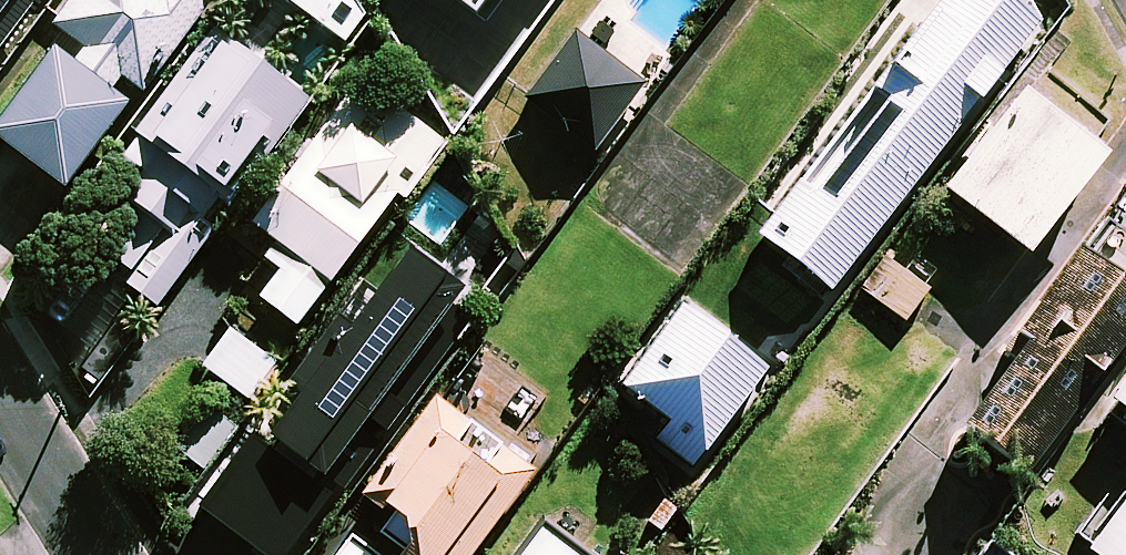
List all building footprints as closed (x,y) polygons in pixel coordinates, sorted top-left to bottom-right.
[(141,87),(208,0),(72,0),(46,34),(57,43),(0,117),(0,131),(67,182),(131,100),(117,89),(127,76),(141,87)] [(124,151),(145,168),(128,188),(173,226),(148,255),(173,276),(209,234),(201,228),(290,123),(262,100),(328,22),(318,14),(329,0),(254,0),(124,151)] [(499,35),(523,4),(542,19),(556,0),(454,0),(499,35)] [(1041,0),(949,0),(765,231),(832,284),(1051,8),(1041,0)] [(642,81),(578,31),(528,94),(593,144),(642,81)] [(1106,147),(1026,83),(947,181),(1028,245),(1106,147)] [(261,293),(298,320),(392,192),(403,200),(451,136),(402,100),(375,137),(336,109),(255,220),(277,236),(262,256),(279,269),(261,293)] [(1125,346),(1125,206),(964,408),(1029,464),(1125,346)] [(464,287),(418,247),(276,413),(285,421),(268,440),(259,433),(201,501),(264,554),(290,554),(330,508),(477,320),(454,303),(464,287)] [(887,252),(857,285),(897,321),(928,288),(887,252)] [(699,317),(647,391),(691,421),(671,449),(704,471),(775,369),(699,317)] [(278,361),(232,324),(203,361),(249,397),(278,361)] [(1111,390),(1125,401),(1125,370),(1111,390)] [(438,393),(363,494),(376,503),(364,519),(337,554),(467,554),(549,445),(485,397),(470,417),(438,393)] [(239,428),(214,406),(179,444),(203,467),(239,428)] [(1080,535),(1106,554),(1125,554),(1125,476),(1080,535)] [(544,524),(520,554),(585,554),(544,524)]
